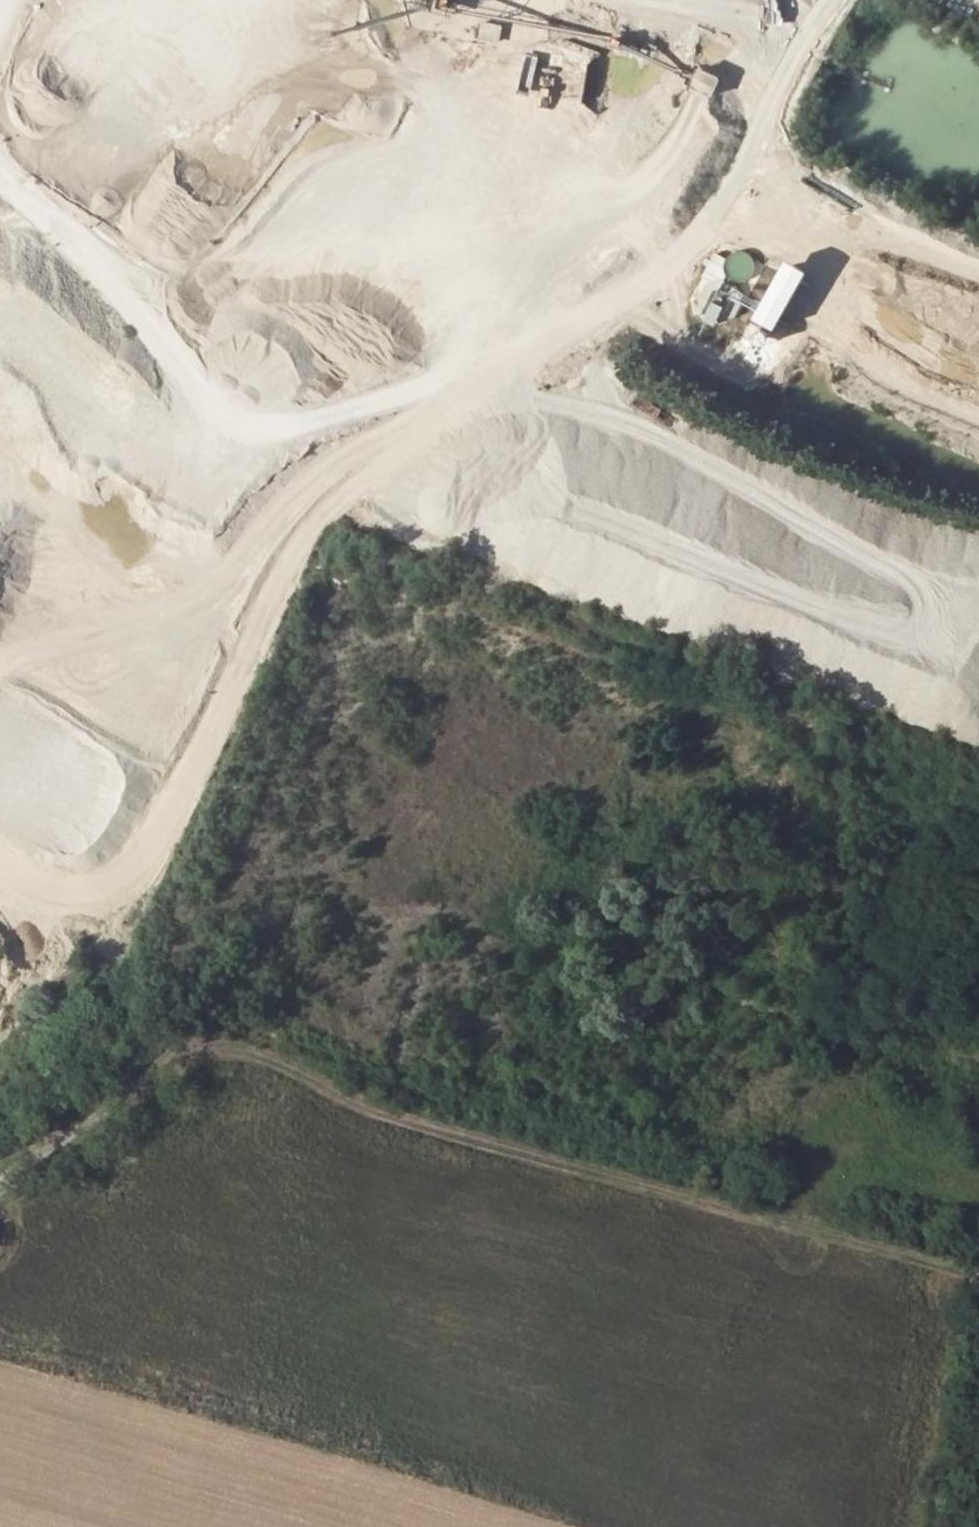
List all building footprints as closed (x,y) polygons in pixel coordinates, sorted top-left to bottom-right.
[(479,37),(499,43),(504,26),(484,20),(479,37)] [(697,86),(717,94),(725,77),(704,69),(697,86)] [(587,71),(587,98),(608,98),(608,71),(587,71)] [(708,251),(704,275),(745,283),(749,259),(708,251)] [(699,315),(728,330),(744,300),(725,289),(716,307),(706,302),(699,315)]
